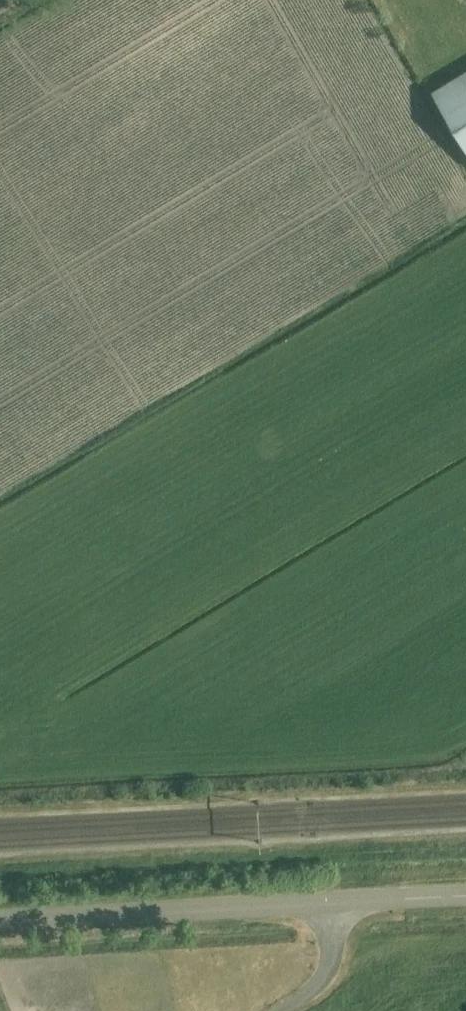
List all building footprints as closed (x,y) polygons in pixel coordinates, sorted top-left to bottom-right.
[(431,91),(465,150),(465,70),(431,91)]
